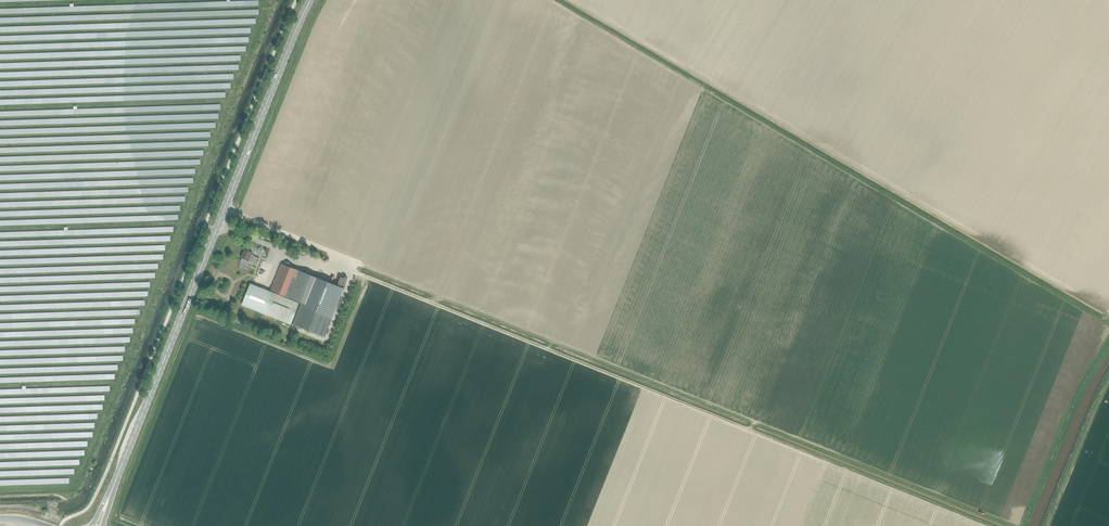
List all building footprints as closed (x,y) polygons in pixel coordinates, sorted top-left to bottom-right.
[(244,249),(241,258),(248,261),(248,262),(256,266),(259,258),(251,255),(252,252),(244,249)] [(298,270),(281,263),(271,290),(278,293),(278,294),(252,284),(243,305),(290,324),(299,302),(288,298),(289,297),(302,302),(311,306),(322,279),(323,275),(316,273),(315,276),(298,270)] [(344,288),(322,279),(311,306),(302,302),(293,325),(293,324),(325,336),(344,288)]
